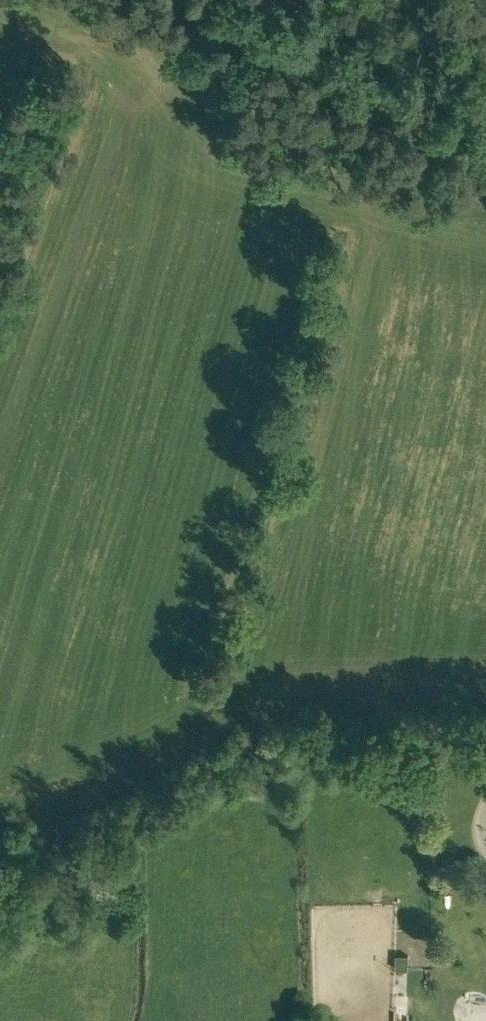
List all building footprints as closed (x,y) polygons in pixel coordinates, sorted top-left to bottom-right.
[(417,751),(407,750),(406,761),(417,762),(417,751)]
